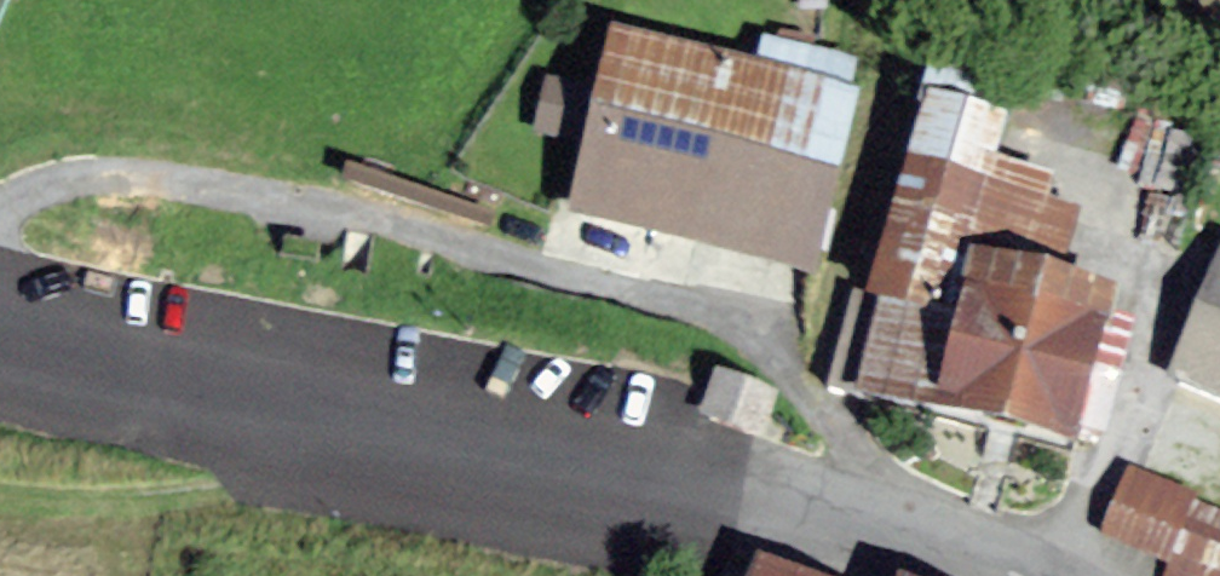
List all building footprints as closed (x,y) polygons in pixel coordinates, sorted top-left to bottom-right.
[(756,68),(620,38),(582,208),(809,257),(853,56),(763,36),(756,68)] [(845,379),(1085,449),(1127,306),(1064,287),(1093,188),(1003,162),(1029,75),(942,49),(845,379)] [(1194,309),(1219,320),(1219,251),(1194,309)] [(1194,309),(1168,380),(1219,402),(1219,320),(1194,309)] [(1168,555),(1160,575),(1219,575),(1219,504),(1129,469),(1105,530),(1168,555)] [(759,556),(751,575),(810,575),(759,556)]
